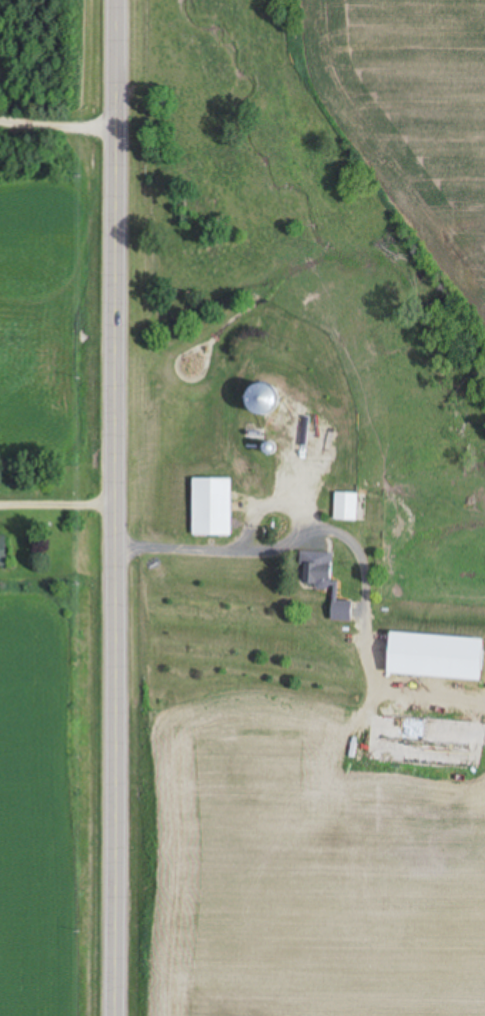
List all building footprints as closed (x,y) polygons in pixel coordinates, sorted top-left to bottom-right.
[(236,481),(292,482),(292,462),(365,464),(365,427),(351,426),(352,404),(308,403),(307,425),(291,424),(291,438),(284,438),(284,419),(293,419),(293,405),(283,405),(283,370),(238,369),(236,481)] [(191,537),(229,537),(229,480),(191,480),(191,537)] [(356,494),(333,494),(333,521),(356,521),(356,494)] [(329,622),(348,622),(349,602),(336,601),(337,582),(329,582),(330,554),(299,553),(298,589),(330,589),(329,622)] [(481,640),(386,635),(384,674),(478,679),(481,640)]
